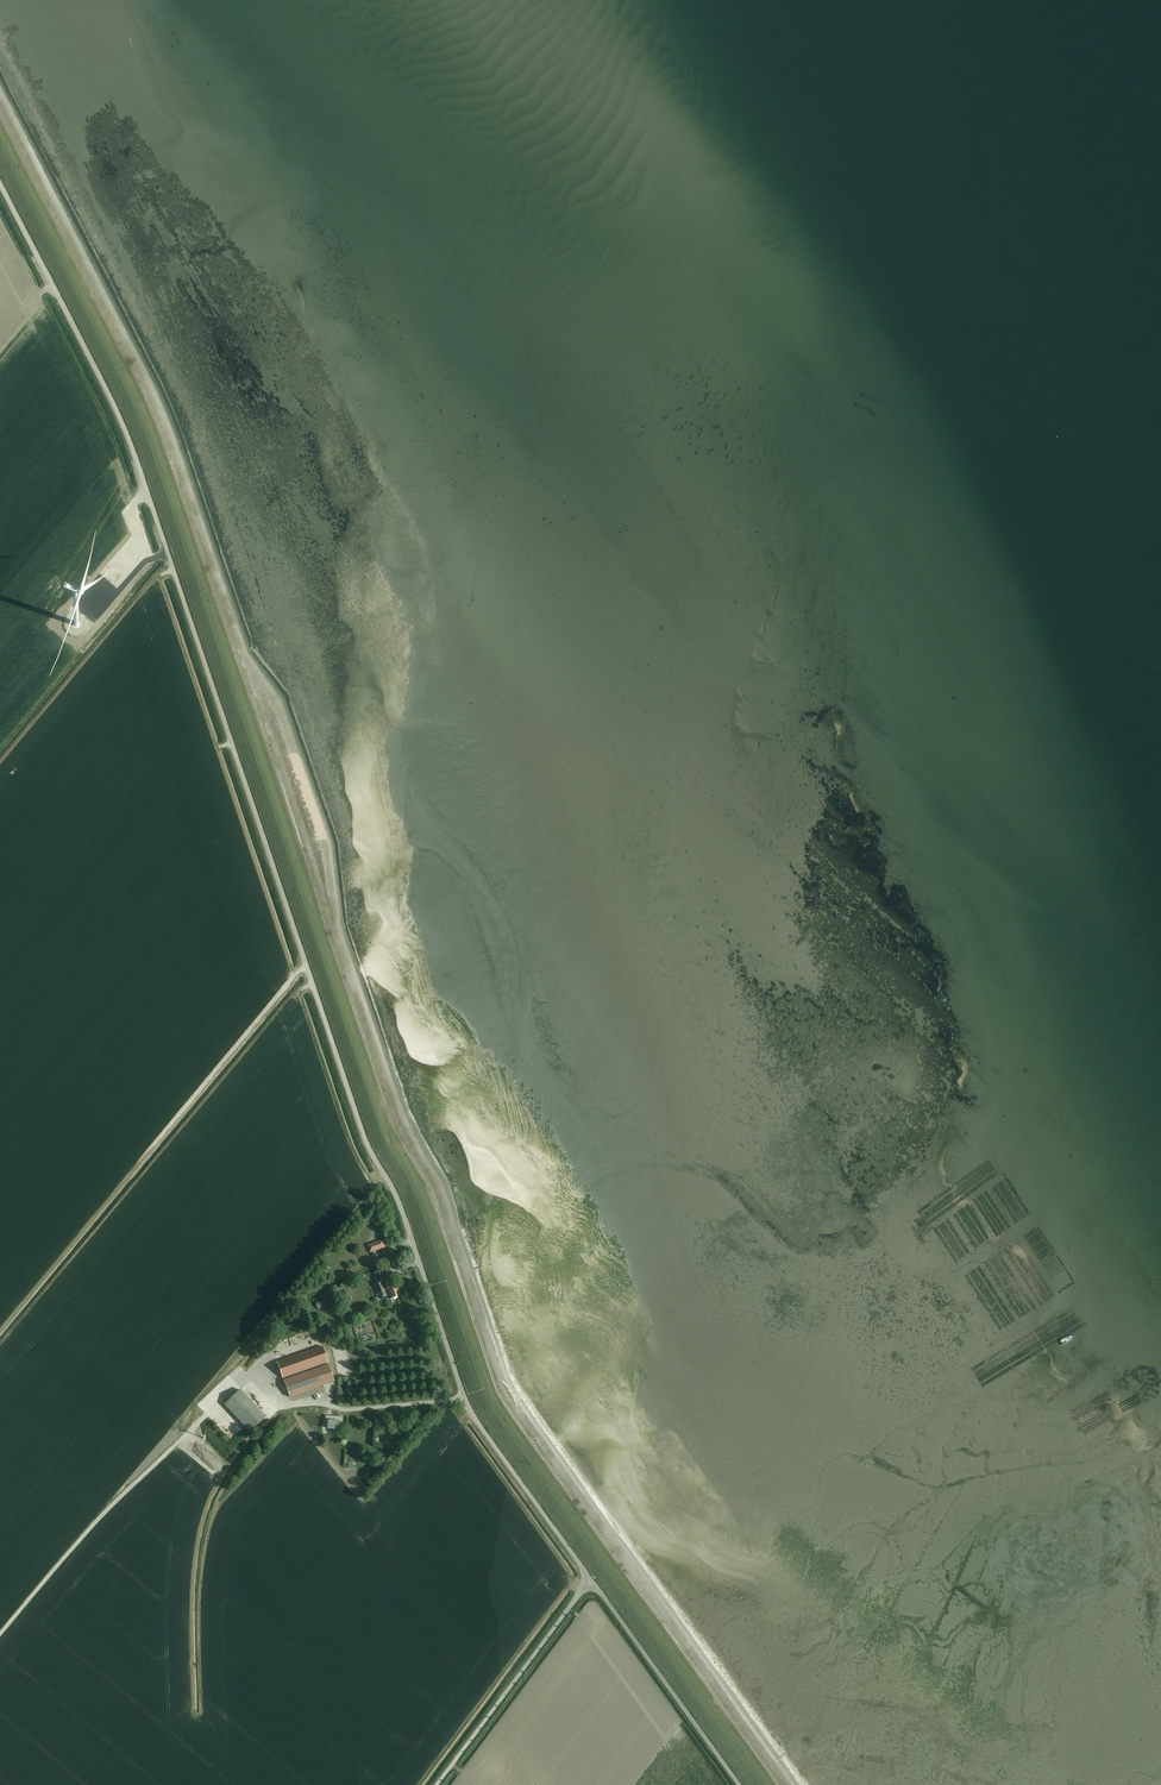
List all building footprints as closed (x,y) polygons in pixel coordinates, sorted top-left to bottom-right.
[(63,616),(63,618),(63,619),(63,621),(64,622),(65,623),(66,624),(67,625),(68,626),(69,626),(71,626),(73,626),(75,626),(76,625),(77,625),(78,624),(79,623),(80,622),(80,621),(80,620),(81,619),(81,617),(81,616),(80,615),(80,614),(79,613),(79,612),(78,611),(77,610),(76,610),(75,609),(74,609),(73,609),(72,609),(71,609),(70,609),(69,609),(68,610),(67,610),(66,610),(65,611),(65,612),(64,613),(63,615),(63,616)] [(382,1240),(367,1245),(370,1252),(384,1247),(382,1240)] [(381,1271),(374,1274),(377,1283),(384,1280),(381,1271)] [(397,1288),(387,1291),(385,1292),(382,1283),(374,1286),(378,1299),(386,1296),(386,1295),(388,1294),(390,1299),(391,1299),(400,1296),(397,1288)] [(331,1296),(315,1302),(318,1310),(334,1304),(331,1296)] [(316,1343),(325,1339),(323,1333),(313,1336),(316,1343)] [(322,1347),(277,1363),(283,1378),(327,1363),(322,1347)] [(284,1381),(290,1398),(334,1382),(328,1365),(284,1381)] [(225,1405),(249,1431),(265,1417),(240,1390),(225,1405)] [(343,1417),(324,1416),(324,1425),(327,1425),(327,1429),(338,1430),(338,1422),(342,1422),(343,1417)]
